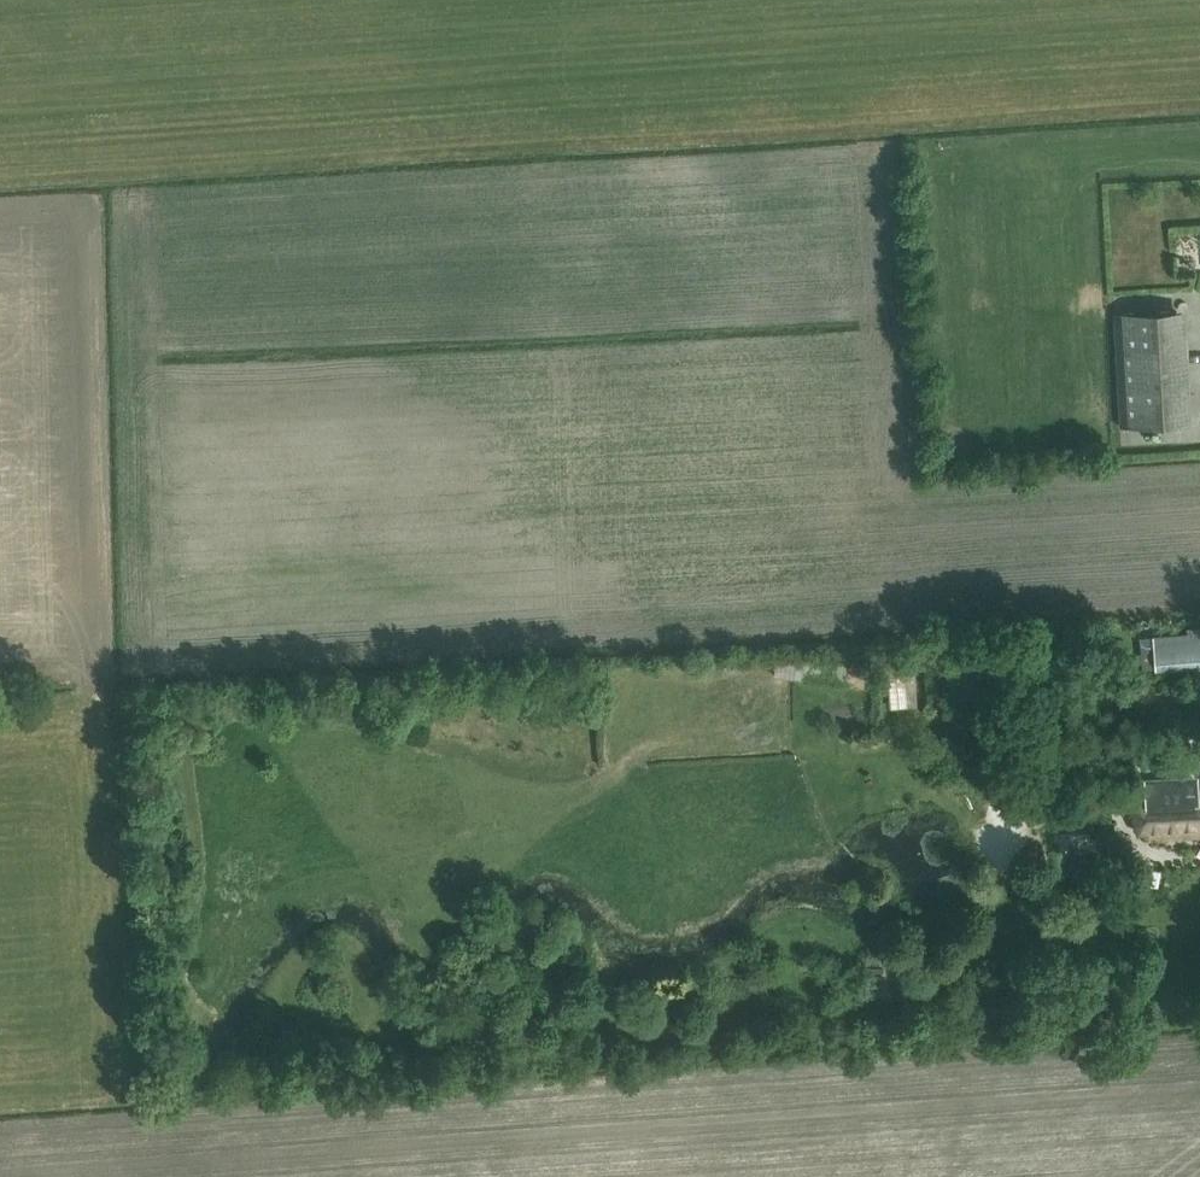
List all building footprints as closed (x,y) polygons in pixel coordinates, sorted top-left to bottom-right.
[(1122,426),(1182,422),(1175,309),(1116,313),(1122,426)] [(1147,638),(1149,664),(1155,664),(1155,670),(1199,666),(1199,631),(1153,635),(1153,638),(1147,638)] [(1174,794),(1148,795),(1151,839),(1199,836),(1199,792),(1174,794)] [(1133,866),(1130,884),(1157,888),(1160,870),(1133,866)]
